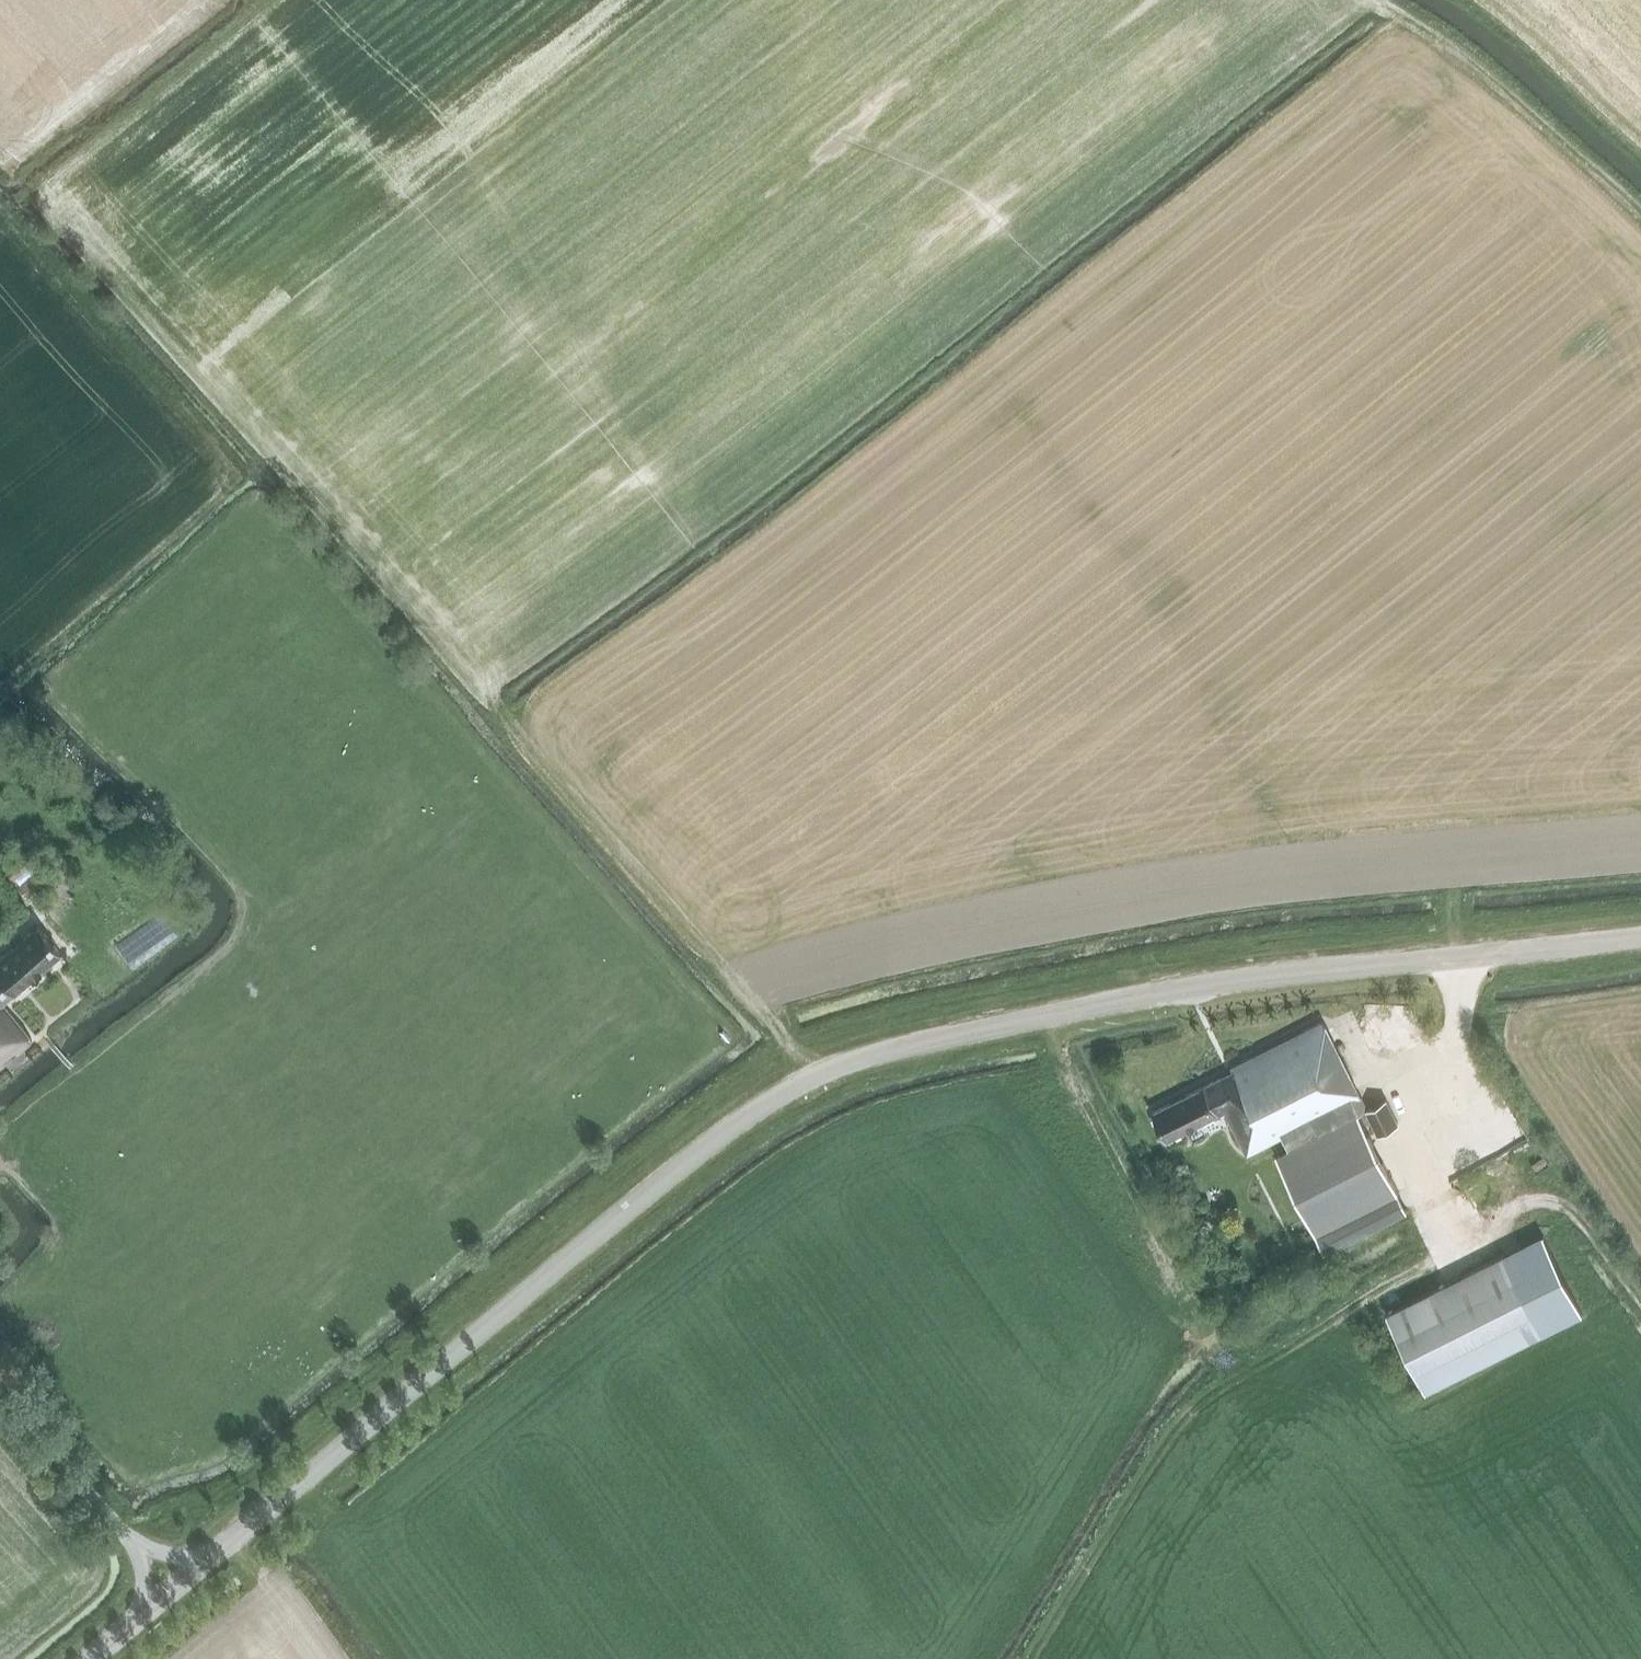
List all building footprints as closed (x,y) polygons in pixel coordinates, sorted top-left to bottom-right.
[(48,881),(38,869),(17,886),(26,898),(48,881)] [(12,993),(60,952),(37,925),(0,957),(0,980),(12,993)] [(0,980),(0,1062),(30,1036),(1,1002),(12,993),(0,980)] [(1357,1114),(1367,1109),(1322,1021),(1231,1067),(1233,1071),(1152,1111),(1165,1139),(1224,1110),(1246,1154),(1282,1136),(1288,1148),(1275,1155),(1322,1251),(1405,1209),(1357,1114)] [(1386,1099),(1367,1109),(1377,1133),(1397,1123),(1386,1099)] [(1582,1312),(1543,1234),(1386,1313),(1425,1391),(1582,1312)]
